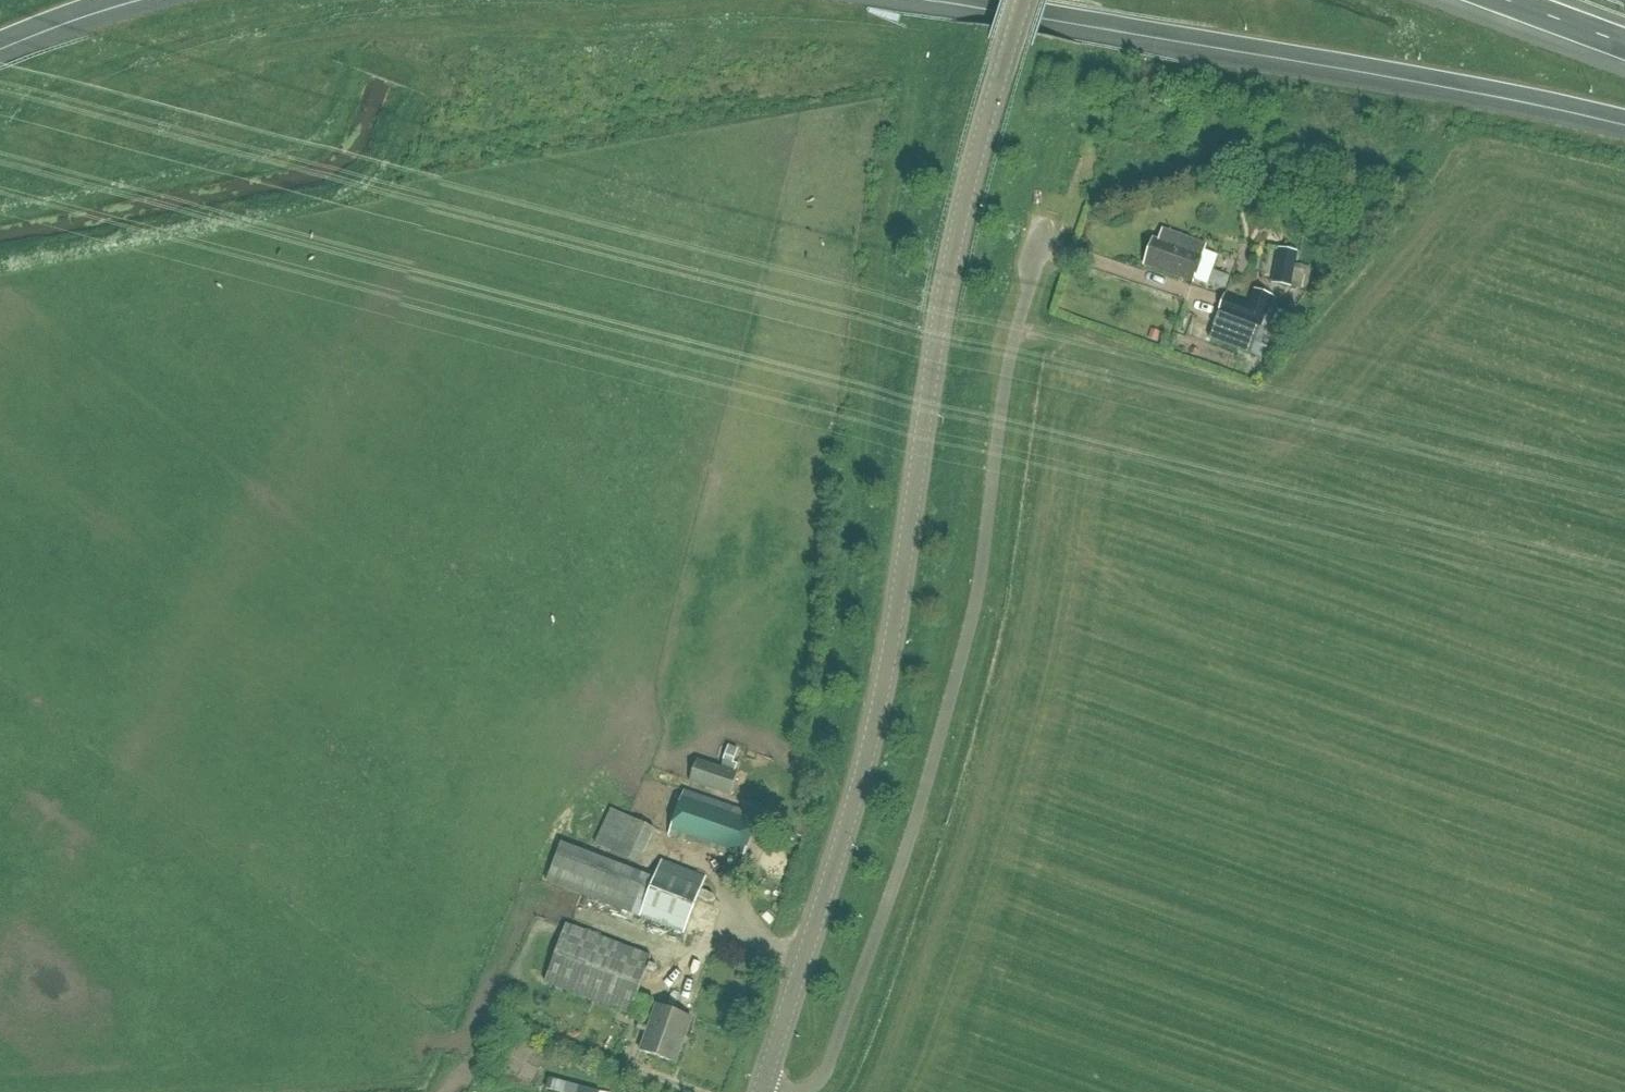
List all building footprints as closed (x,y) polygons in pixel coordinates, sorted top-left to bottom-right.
[(1201,247),(1162,231),(1159,239),(1152,237),(1142,264),(1192,283),(1200,261),(1196,260),(1201,247)] [(1279,286),(1301,287),(1302,254),(1280,253),(1279,286)] [(1280,300),(1253,290),(1248,305),(1224,296),(1213,325),(1253,341),(1259,327),(1268,330),(1280,300)] [(737,775),(696,761),(688,784),(729,798),(737,775)] [(730,809),(684,794),(669,837),(718,854),(717,856),(741,864),(756,820),(729,811),(730,809)] [(654,831),(611,811),(595,846),(638,866),(654,831)] [(654,881),(561,846),(546,884),(683,937),(705,879),(662,863),(654,881)] [(652,958),(567,926),(545,985),(629,1018),(652,958)] [(690,1020),(655,1007),(638,1052),(673,1065),(690,1020)] [(555,1091),(582,1091),(583,1088),(557,1082),(555,1091)]
